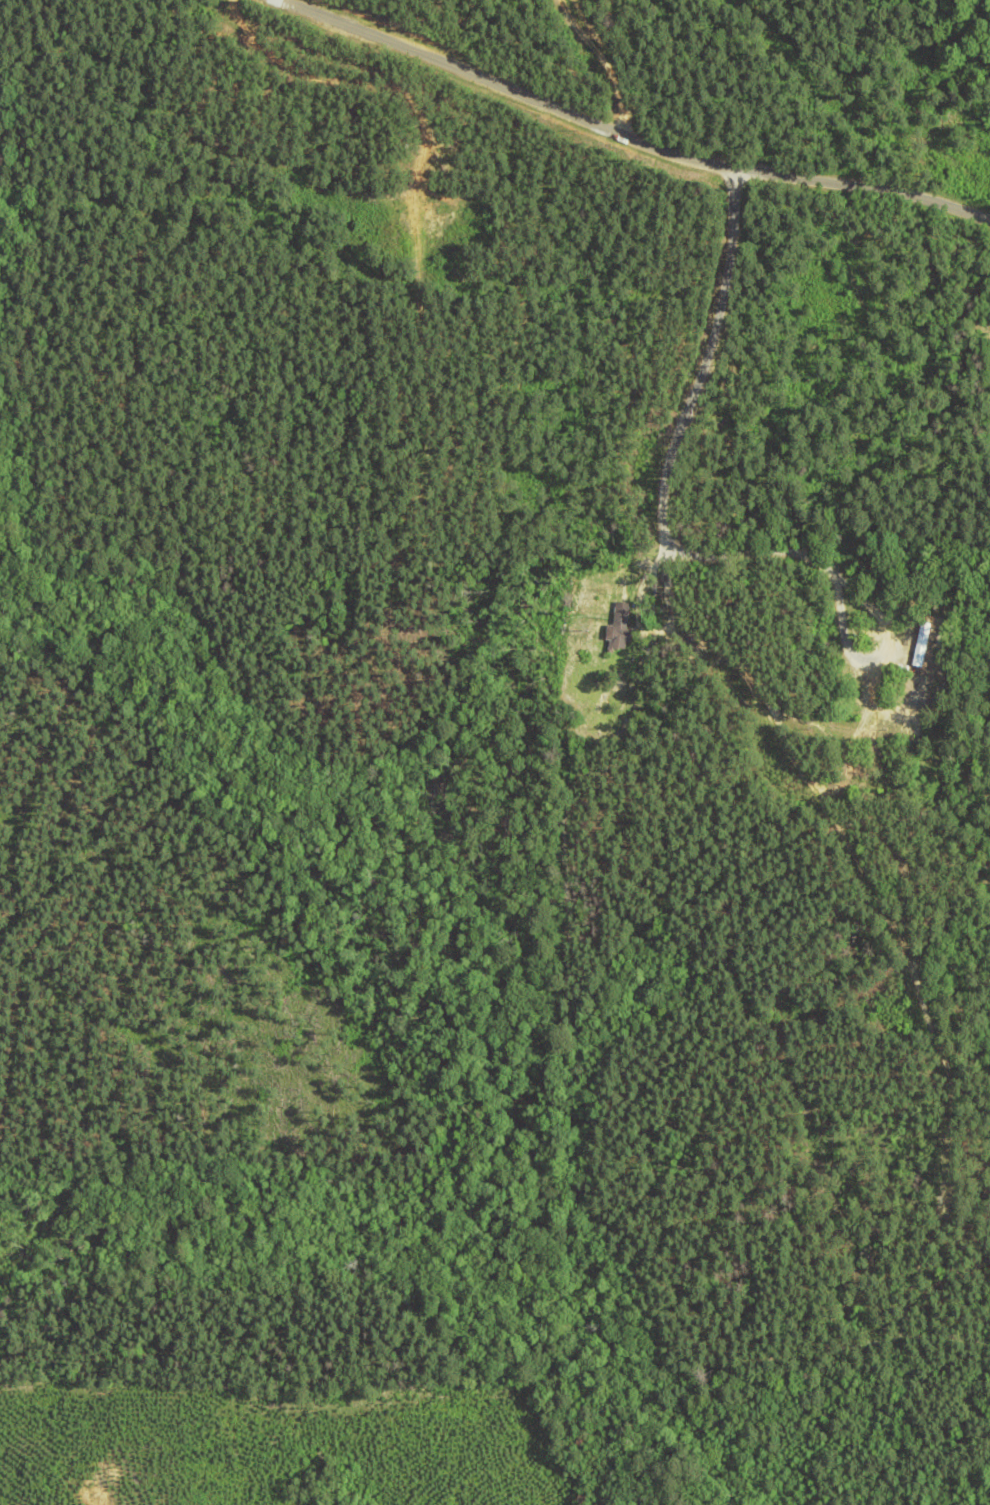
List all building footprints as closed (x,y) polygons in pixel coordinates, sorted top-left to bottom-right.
[(628,652),(630,604),(614,603),(613,627),(606,627),(605,651),(628,652)]
